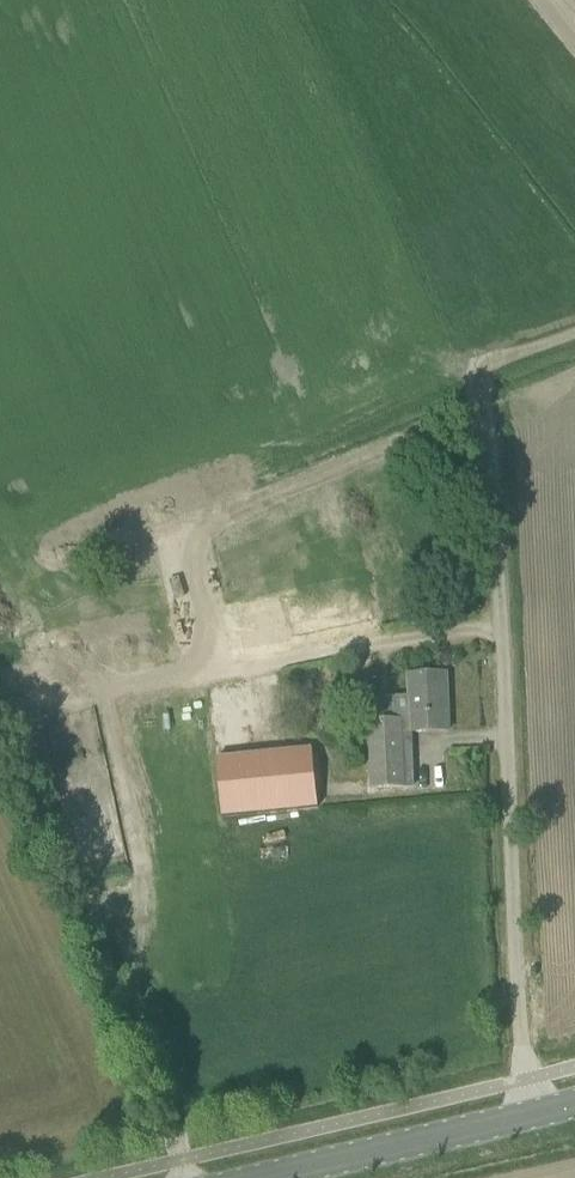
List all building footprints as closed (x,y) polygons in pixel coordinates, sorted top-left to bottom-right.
[(370,722),(372,789),(413,787),(412,770),(403,770),(402,733),(449,732),(447,674),(408,676),(409,697),(377,698),(379,722),(370,722)] [(312,752),(217,761),(222,817),(317,808),(312,752)]
